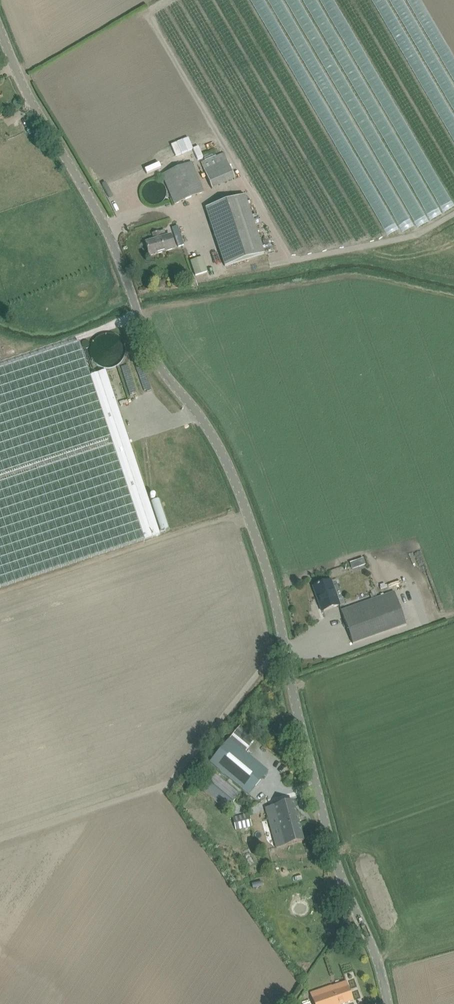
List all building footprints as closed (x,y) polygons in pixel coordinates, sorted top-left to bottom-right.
[(193,136),(170,145),(175,157),(198,147),(201,153),(206,150),(201,139),(196,142),(193,136)] [(168,146),(151,153),(156,164),(173,157),(168,146)] [(212,190),(235,180),(224,153),(201,163),(212,190)] [(174,205),(204,192),(192,163),(162,175),(174,205)] [(128,191),(139,188),(134,171),(123,174),(128,191)] [(245,195),(205,208),(224,268),(264,255),(245,195)] [(178,226),(173,228),(179,247),(184,245),(178,226)] [(145,243),(149,256),(174,249),(171,236),(166,237),(164,230),(152,234),(154,241),(145,243)] [(202,258),(190,262),(195,276),(206,272),(202,258)] [(160,535),(130,443),(117,404),(106,371),(91,376),(79,342),(0,369),(0,588),(160,535)] [(165,502),(158,503),(163,533),(170,532),(165,502)] [(352,549),(355,562),(369,558),(366,545),(352,549)] [(364,561),(357,563),(359,570),(366,568),(364,561)] [(319,598),(324,611),(339,605),(331,581),(319,585),(319,584),(317,585),(317,586),(313,587),(317,598),(319,598)] [(341,611),(353,644),(407,625),(395,592),(341,611)] [(213,759),(209,763),(248,795),(267,772),(229,740),(228,741),(213,759)] [(214,773),(201,789),(226,810),(239,794),(214,773)] [(303,840),(293,801),(265,808),(276,848),(303,840)] [(253,856),(247,860),(253,869),(259,865),(253,856)] [(332,986),(310,993),(314,1003),(343,1003),(353,1001),(346,982),(339,984),(339,986),(332,989),(332,986)]
